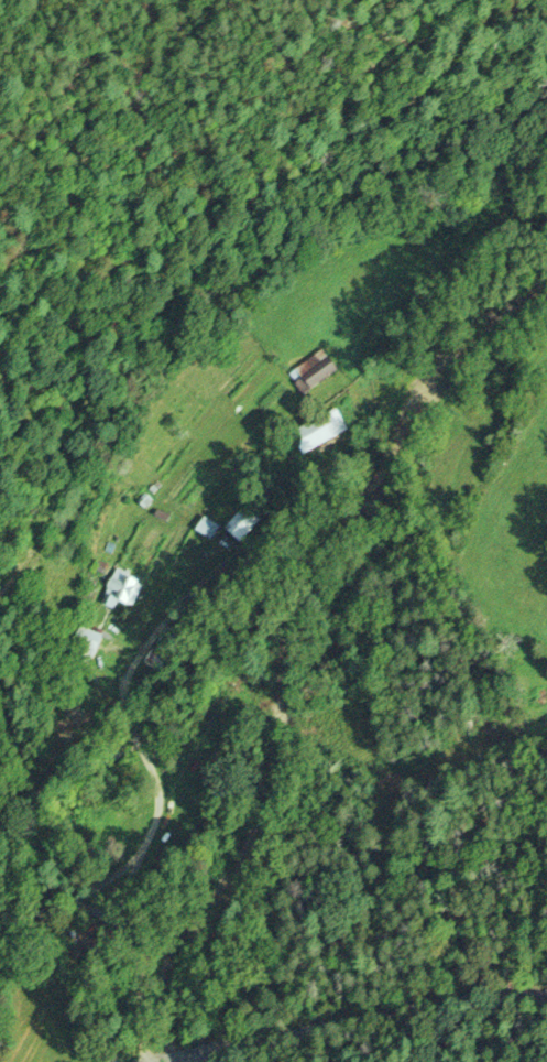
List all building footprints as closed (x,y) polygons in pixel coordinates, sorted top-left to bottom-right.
[(289,371),(303,392),(336,369),(322,348),(289,371)] [(347,431),(337,408),(289,429),(299,452),(347,431)] [(223,527),(240,542),(261,518),(244,503),(223,527)] [(209,539),(218,526),(203,515),(194,528),(209,539)] [(240,569),(251,583),(263,573),(252,560),(240,569)] [(110,606),(137,603),(135,581),(129,581),(128,570),(106,572),(110,606)] [(102,634),(81,625),(71,648),(92,658),(102,634)] [(162,671),(170,656),(151,646),(143,661),(162,671)]
